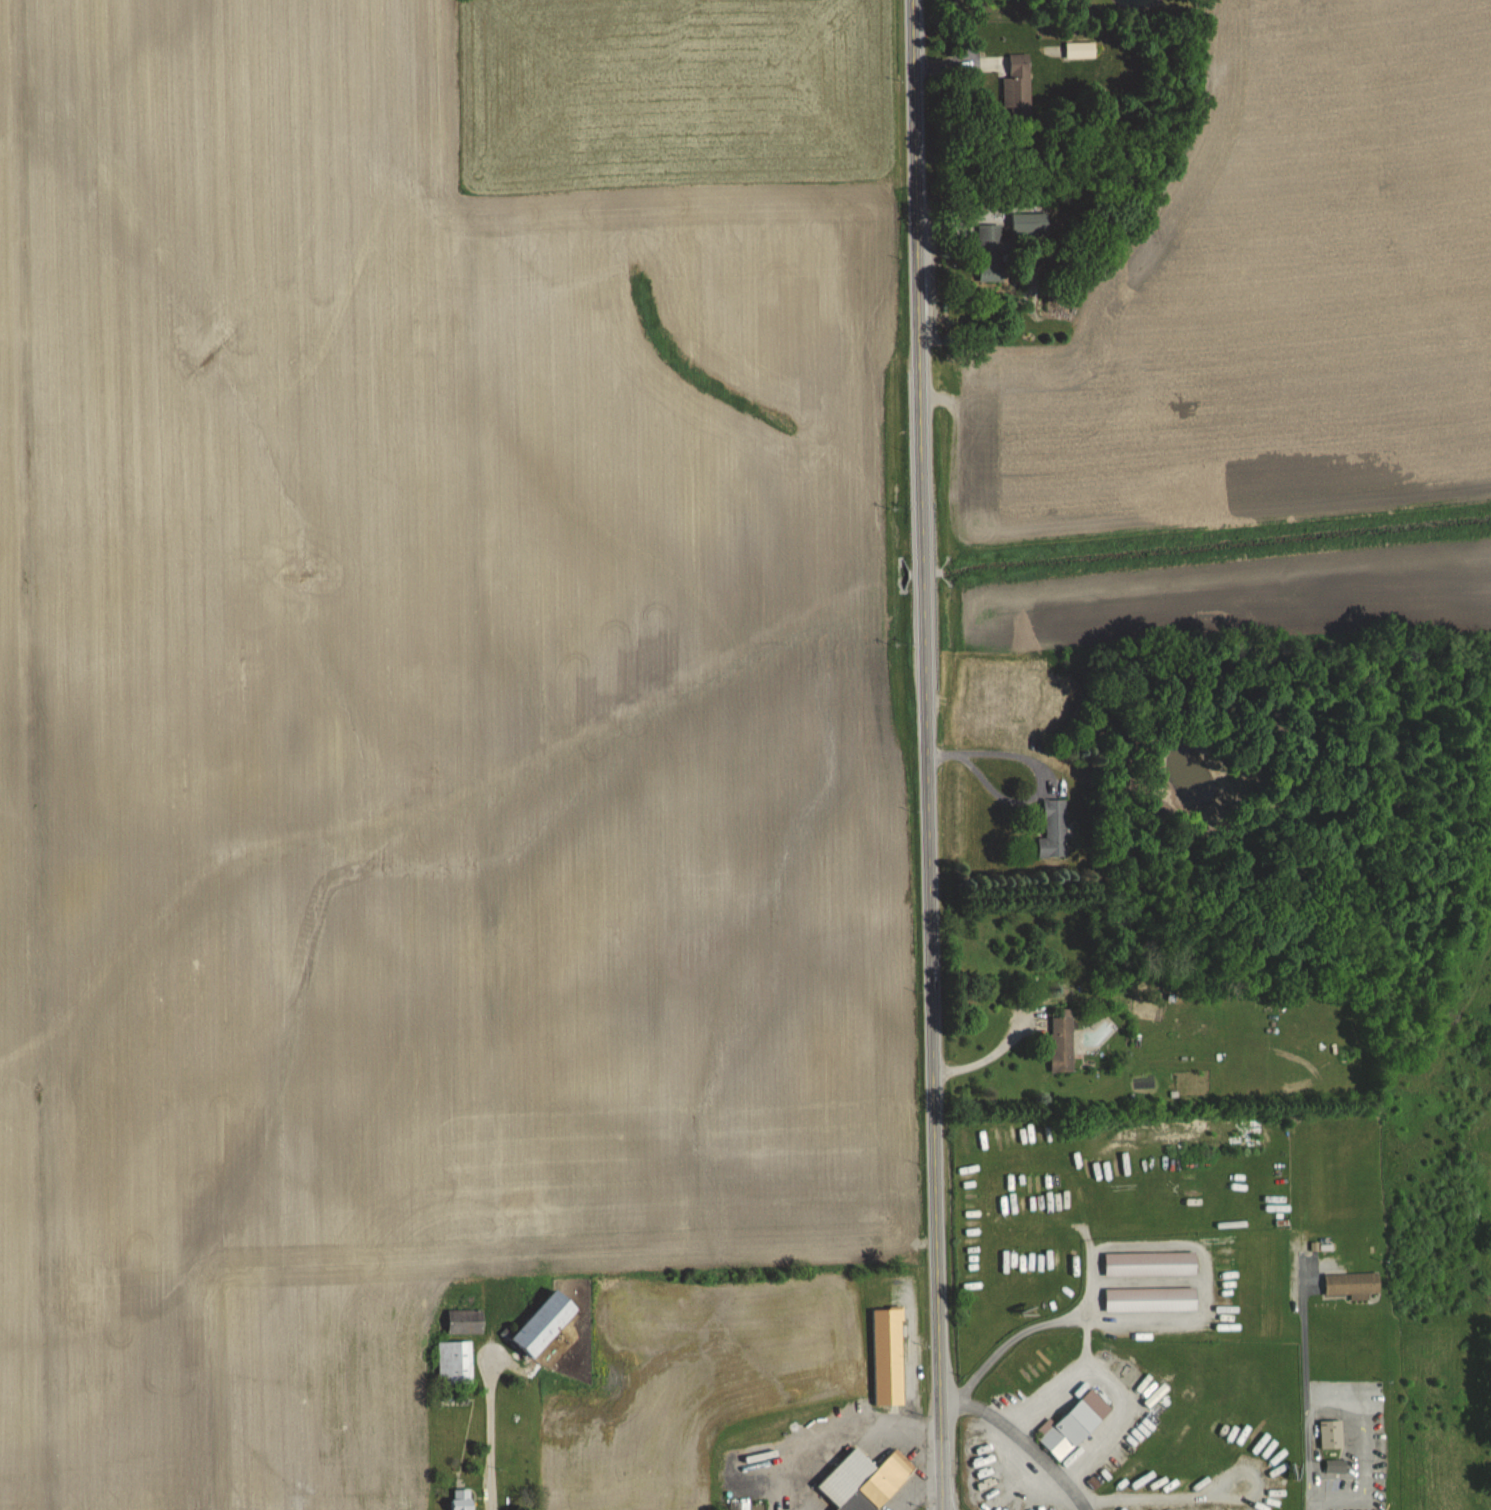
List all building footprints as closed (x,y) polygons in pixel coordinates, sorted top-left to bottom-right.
[(1095,59),(1095,44),(1066,44),(1066,59),(1095,59)] [(1031,55),(1004,55),(1004,108),(1031,108),(1031,55)] [(980,281),(1003,281),(1003,262),(1006,262),(1007,227),(979,226),(979,263),(981,263),(980,281)] [(1044,837),(1039,837),(1039,858),(1067,858),(1067,799),(1044,799),(1044,837)] [(1051,1072),(1072,1072),(1072,1010),(1062,1010),(1062,1017),(1051,1017),(1051,1072)] [(1105,1253),(1105,1276),(1196,1276),(1196,1253),(1105,1253)] [(1325,1273),(1325,1298),(1379,1298),(1379,1274),(1325,1273)] [(580,1310),(558,1289),(512,1339),(534,1360),(580,1310)] [(1105,1289),(1105,1312),(1196,1312),(1196,1289),(1105,1289)] [(874,1309),(875,1407),(903,1407),(902,1309),(874,1309)] [(449,1335),(484,1335),(484,1310),(449,1310),(449,1335)] [(472,1383),(472,1342),(438,1342),(438,1383),(472,1383)] [(1113,1411),(1091,1389),(1038,1440),(1059,1462),(1113,1411)] [(1342,1449),(1342,1421),(1320,1421),(1320,1449),(1342,1449)] [(896,1450),(877,1469),(855,1447),(817,1486),(839,1509),(838,1509),(877,1509),(916,1470),(896,1450)] [(473,1490),(452,1490),(452,1509),(473,1509),(473,1490)]
